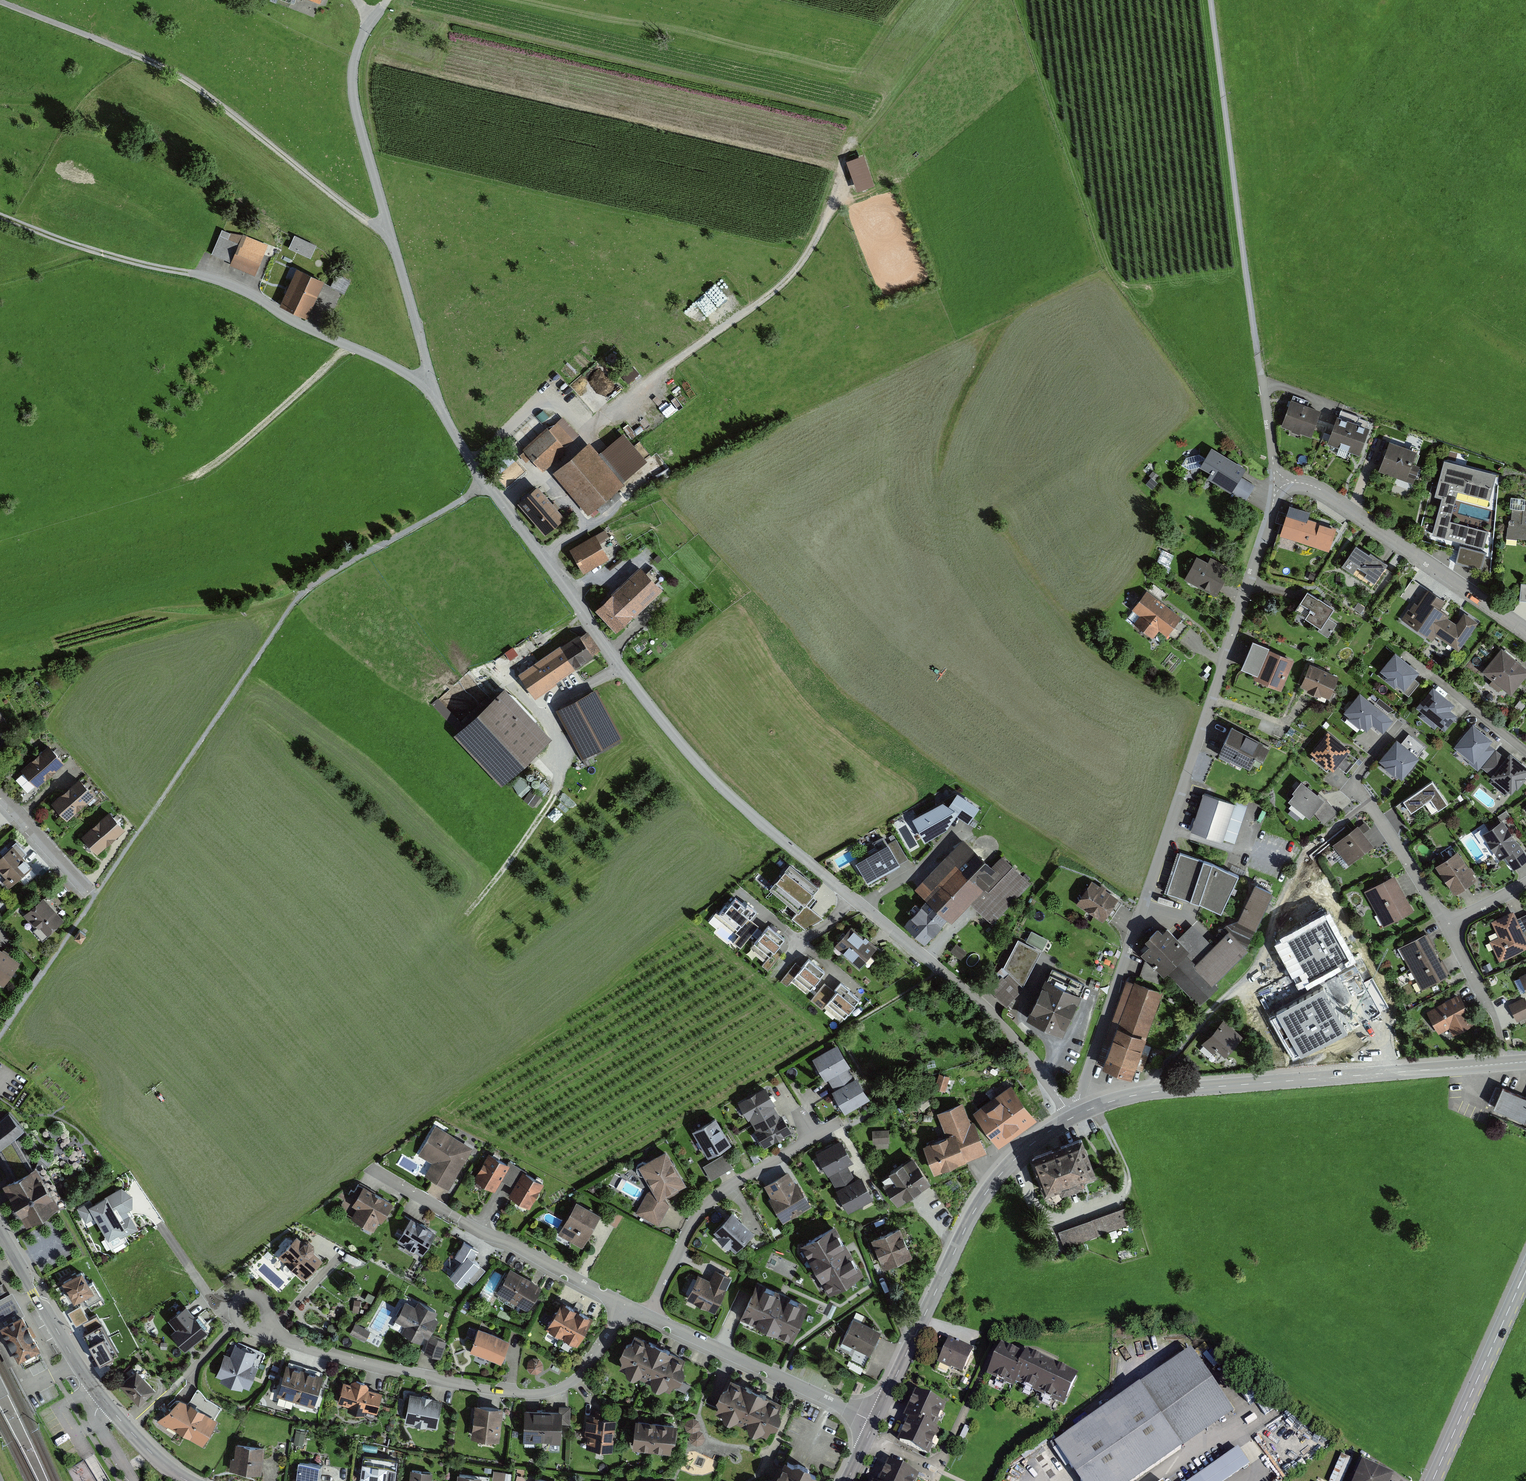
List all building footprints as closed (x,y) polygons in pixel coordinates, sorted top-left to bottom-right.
[(874,186),(864,156),(846,162),(857,192),(874,186)] [(288,250),(310,261),(317,247),(295,237),(288,250)] [(231,268),(257,277),(269,248),(246,238),(224,238),(216,258),(232,266),(231,268)] [(281,307),(308,320),(326,283),(298,271),(281,307)] [(668,417),(678,409),(668,397),(658,405),(668,417)] [(1281,430),(1312,442),(1322,414),(1292,403),(1281,430)] [(1370,430),(1339,418),(1327,448),(1359,461),(1370,430)] [(519,451),(541,475),(565,453),(562,449),(572,440),(556,423),(548,431),(545,428),(519,451)] [(1418,453),(1390,442),(1377,473),(1412,486),(1420,469),(1413,466),(1418,453)] [(615,487),(640,467),(620,443),(596,462),(586,450),(560,471),(594,512),(619,491),(615,487)] [(1247,471),(1211,450),(1199,471),(1210,477),(1207,483),(1246,505),(1256,487),(1242,480),(1247,471)] [(1483,548),(1487,531),(1450,521),(1458,487),(1489,495),(1494,477),(1443,464),(1435,496),(1443,498),(1434,531),(1445,534),(1444,538),(1483,548)] [(648,495),(657,489),(650,478),(641,484),(648,495)] [(545,538),(565,521),(537,490),(518,506),(545,538)] [(1524,505),(1524,510),(1510,509),(1508,540),(1525,541),(1525,505),(1524,505)] [(1290,512),(1282,535),(1331,550),(1338,526),(1290,512)] [(583,575),(608,561),(598,543),(609,537),(605,531),(595,537),(569,552),(583,575)] [(1388,565),(1356,546),(1341,569),(1373,589),(1388,565)] [(1481,568),(1485,552),(1461,546),(1457,562),(1481,568)] [(1217,597),(1231,569),(1201,555),(1187,583),(1217,597)] [(1484,555),(1483,568),(1491,569),(1492,556),(1484,555)] [(616,631),(669,581),(652,563),(639,575),(636,572),(596,611),(616,631)] [(1185,617),(1150,590),(1135,610),(1143,616),(1137,623),(1157,638),(1163,630),(1171,636),(1185,617)] [(1431,590),(1425,600),(1420,596),(1402,623),(1434,645),(1438,639),(1449,646),(1461,654),(1480,625),(1466,615),(1459,626),(1450,621),(1452,619),(1442,612),(1448,601),(1431,590)] [(1329,640),(1338,625),(1329,620),(1335,610),(1307,593),(1294,614),(1321,630),(1319,633),(1329,640)] [(592,658),(599,654),(587,635),(578,641),(576,639),(560,650),(552,640),(531,654),(537,662),(516,678),(535,702),(575,674),(574,672),(592,661),(592,658)] [(1286,692),(1297,659),(1273,650),(1274,647),(1255,640),(1244,669),(1260,675),(1257,682),(1286,692)] [(510,661),(518,655),(513,648),(505,654),(510,661)] [(1502,651),(1482,677),(1511,699),(1525,680),(1525,669),(1502,651)] [(1419,673),(1394,654),(1377,676),(1402,695),(1419,673)] [(1341,677),(1311,663),(1299,690),(1329,703),(1341,677)] [(1462,710),(1433,688),(1417,709),(1446,730),(1462,710)] [(582,756),(618,737),(595,693),(559,712),(582,756)] [(1382,711),(1361,694),(1344,714),(1365,732),(1382,711)] [(504,781),(543,744),(498,696),(459,733),(504,781)] [(1471,724),(1453,745),(1481,768),(1499,747),(1471,724)] [(1268,742),(1234,725),(1221,753),(1255,769),(1268,742)] [(1351,752),(1328,732),(1308,755),(1331,775),(1351,752)] [(1420,761),(1417,758),(1424,749),(1408,736),(1401,745),(1397,741),(1378,764),(1401,784),(1420,761)] [(37,784),(65,759),(49,741),(21,767),(37,784)] [(1493,778),(1491,780),(1512,797),(1525,780),(1525,768),(1511,755),(1508,760),(1496,750),(1481,768),(1493,778)] [(68,819),(95,793),(79,776),(51,801),(68,819)] [(1449,804),(1434,781),(1405,801),(1413,813),(1433,800),(1440,811),(1449,804)] [(1325,793),(1320,796),(1302,782),(1287,800),(1312,820),(1316,815),(1325,826),(1341,814),(1325,793)] [(544,810),(549,796),(531,789),(525,802),(544,810)] [(912,818),(925,840),(946,830),(956,815),(969,822),(980,806),(958,791),(949,804),(943,800),(912,818)] [(1250,800),(1238,796),(1235,803),(1204,794),(1193,832),(1224,841),(1224,840),(1236,844),(1250,800)] [(98,852),(125,827),(110,810),(82,835),(98,852)] [(1499,864),(1506,859),(1515,871),(1525,862),(1525,852),(1503,821),(1491,830),(1481,836),(1499,864)] [(1346,867),(1372,847),(1372,848),(1382,841),(1372,826),(1366,829),(1361,822),(1329,846),(1346,867)] [(868,882),(900,863),(884,835),(874,841),(878,847),(856,860),(868,882)] [(969,906),(993,928),(1030,888),(1000,860),(992,869),(962,840),(913,893),(925,904),(902,928),(923,948),(946,924),(949,927),(969,906)] [(33,867),(23,856),(27,854),(16,842),(12,846),(13,847),(0,859),(0,871),(6,877),(1,882),(9,888),(33,867)] [(1182,851),(1167,891),(1225,912),(1239,871),(1182,851)] [(1482,882),(1464,854),(1440,868),(1458,897),(1482,882)] [(804,904),(816,888),(789,867),(772,889),(799,910),(804,904)] [(1416,911),(1397,874),(1366,890),(1385,927),(1416,911)] [(1195,923),(1179,938),(1165,924),(1142,949),(1200,1002),(1223,977),(1221,975),(1251,947),(1249,945),(1275,891),(1255,881),(1232,930),(1216,945),(1195,923)] [(1105,923),(1119,901),(1091,883),(1077,905),(1105,923)] [(45,938),(64,920),(62,917),(66,913),(49,896),(45,899),(43,897),(24,915),(45,938)] [(735,899),(727,908),(725,906),(718,914),(737,931),(741,927),(743,929),(750,920),(757,912),(748,905),(746,908),(735,899)] [(823,920),(804,904),(799,910),(792,920),(806,931),(823,920)] [(1357,962),(1328,911),(1275,940),(1301,990),(1357,962)] [(1514,911),(1493,922),(1500,936),(1489,941),(1500,961),(1510,956),(1525,948),(1525,934),(1514,911)] [(740,949),(759,927),(753,923),(750,920),(743,929),(741,927),(737,931),(736,933),(739,936),(734,944),(740,949)] [(784,938),(768,925),(754,942),(771,955),(784,938)] [(857,966),(873,947),(850,928),(834,946),(857,966)] [(85,934),(80,930),(74,937),(80,941),(85,934)] [(1440,951),(1429,930),(1401,945),(1411,966),(1440,951)] [(1048,940),(1031,932),(1026,942),(1042,951),(1048,940)] [(1009,975),(1023,988),(1041,954),(1018,940),(1003,969),(1009,975)] [(950,952),(961,961),(967,953),(957,944),(950,952)] [(767,971),(783,952),(777,947),(761,966),(767,971)] [(21,962),(0,948),(0,985),(4,987),(21,962)] [(1451,972),(1440,951),(1411,966),(1422,987),(1451,972)] [(825,972),(809,959),(795,976),(810,989),(825,972)] [(801,967),(795,963),(780,981),(786,985),(801,967)] [(1028,1017),(1064,1035),(1083,994),(1081,993),(1086,982),(1052,967),(1048,977),(1046,976),(1028,1017)] [(989,991),(1007,1008),(1020,995),(1023,988),(1009,975),(1005,981),(1001,978),(989,991)] [(1134,1076),(1162,989),(1125,977),(1097,1063),(1134,1076)] [(825,983),(811,1000),(840,1023),(860,1000),(841,984),(835,992),(825,983)] [(1348,1032),(1323,987),(1276,1012),(1301,1057),(1348,1032)] [(1474,1024),(1459,995),(1425,1013),(1440,1042),(1474,1024)] [(1510,1004),(1517,1020),(1525,1017),(1525,997),(1510,1004)] [(1223,1064),(1241,1045),(1222,1027),(1196,1054),(1207,1065),(1215,1056),(1223,1064)] [(844,1113),(870,1098),(858,1077),(855,1079),(848,1068),(851,1066),(838,1044),(812,1059),(825,1081),(828,1079),(834,1090),(832,1091),(844,1113)] [(934,1088),(945,1092),(950,1077),(939,1074),(934,1088)] [(974,1110),(1000,1148),(1038,1122),(1032,1113),(1039,1108),(1024,1088),(1019,1092),(1013,1083),(974,1110)] [(764,1150),(793,1132),(783,1115),(780,1117),(773,1106),(777,1105),(766,1086),(737,1103),(747,1120),(749,1119),(755,1130),(753,1131),(764,1150)] [(1504,1087),(1494,1108),(1525,1122),(1525,1098),(1504,1087)] [(938,1174),(987,1153),(966,1102),(939,1113),(949,1137),(926,1146),(938,1174)] [(28,1169),(11,1140),(24,1128),(9,1111),(0,1119),(0,1149),(1,1148),(17,1176),(28,1169)] [(709,1160),(732,1145),(716,1119),(693,1133),(709,1160)] [(426,1179),(450,1193),(476,1151),(436,1127),(418,1157),(434,1166),(426,1179)] [(872,1143),(890,1143),(890,1130),(872,1130),(872,1143)] [(1046,1193),(1095,1173),(1081,1139),(1032,1159),(1046,1193)] [(847,1216),(874,1202),(862,1179),(855,1183),(847,1168),(854,1165),(841,1142),(815,1156),(847,1216)] [(661,1196),(688,1180),(668,1145),(641,1161),(661,1196)] [(725,1155),(702,1168),(711,1182),(733,1170),(725,1155)] [(532,1209),(546,1185),(544,1184),(546,1181),(534,1175),(533,1177),(528,1175),(529,1172),(511,1162),(509,1166),(491,1156),(476,1182),(497,1194),(504,1182),(517,1190),(513,1198),(532,1209)] [(899,1208),(934,1185),(915,1158),(881,1181),(899,1208)] [(27,1224),(59,1205),(36,1165),(28,1169),(17,1176),(3,1184),(27,1224)] [(784,1225),(813,1207),(798,1182),(795,1184),(788,1174),(765,1188),(772,1199),(769,1201),(776,1212),(773,1214),(778,1222),(781,1221),(784,1225)] [(385,1219),(394,1202),(364,1184),(352,1205),(357,1208),(351,1217),(374,1230),(382,1217),(385,1219)] [(133,1195),(123,1190),(93,1207),(90,1202),(76,1210),(85,1225),(95,1220),(110,1246),(139,1229),(131,1215),(126,1218),(123,1214),(133,1208),(133,1195)] [(660,1226),(673,1203),(650,1190),(637,1212),(660,1226)] [(585,1248),(603,1216),(578,1202),(560,1235),(585,1248)] [(1129,1223),(1125,1210),(1060,1233),(1064,1246),(1129,1223)] [(738,1254),(756,1233),(732,1213),(714,1234),(718,1238),(716,1240),(728,1251),(730,1248),(738,1254)] [(603,1230),(613,1236),(619,1225),(609,1219),(603,1230)] [(423,1257),(436,1233),(412,1220),(409,1224),(403,1221),(394,1238),(398,1241),(396,1243),(423,1257)] [(827,1292),(862,1272),(833,1223),(799,1243),(827,1292)] [(885,1268),(914,1256),(902,1227),(872,1240),(885,1268)] [(303,1280),(322,1260),(314,1252),(313,1246),(308,1241),(303,1242),(297,1236),(277,1257),(303,1280)] [(462,1286),(479,1265),(473,1259),(478,1250),(463,1241),(454,1257),(462,1261),(449,1275),(462,1286)] [(717,1311),(733,1276),(718,1269),(713,1279),(701,1273),(689,1297),(717,1311)] [(528,1312),(542,1288),(510,1270),(496,1294),(528,1312)] [(90,1285),(81,1271),(62,1283),(74,1304),(85,1297),(88,1301),(100,1294),(93,1283),(90,1285)] [(792,1339),(809,1303),(757,1279),(740,1315),(792,1339)] [(0,1298),(0,1327),(20,1316),(23,1314),(18,1303),(11,1292),(0,1298)] [(352,1311),(360,1312),(362,1300),(354,1299),(352,1311)] [(564,1340),(580,1311),(564,1303),(549,1331),(564,1340)] [(424,1348),(440,1316),(418,1304),(415,1310),(403,1304),(393,1323),(403,1328),(399,1336),(424,1348)] [(208,1333),(185,1305),(167,1320),(175,1330),(170,1334),(185,1352),(208,1333)] [(82,1324),(88,1321),(80,1307),(67,1314),(75,1329),(82,1324)] [(580,1348),(595,1320),(580,1311),(564,1340),(580,1348)] [(871,1357),(882,1331),(862,1322),(865,1316),(856,1312),(840,1348),(851,1353),(853,1349),(871,1357)] [(18,1359),(20,1358),(20,1359),(25,1367),(43,1357),(38,1348),(20,1316),(0,1327),(18,1359)] [(83,1336),(100,1368),(118,1358),(96,1317),(88,1321),(82,1324),(87,1333),(83,1336)] [(365,1342),(370,1331),(355,1323),(350,1334),(365,1342)] [(20,1359),(20,1358),(18,1359),(0,1327),(0,1351),(9,1366),(20,1359)] [(501,1360),(508,1340),(479,1330),(472,1349),(501,1360)] [(688,1359),(637,1336),(633,1343),(625,1346),(622,1357),(624,1363),(621,1369),(628,1372),(629,1378),(635,1381),(640,1379),(654,1385),(656,1391),(661,1393),(665,1391),(672,1393),(674,1387),(682,1384),(687,1375),(684,1367),(688,1359)] [(447,1345),(431,1339),(424,1358),(441,1363),(447,1345)] [(938,1363),(963,1374),(974,1350),(949,1339),(938,1363)] [(244,1388),(250,1390),(264,1356),(236,1345),(231,1357),(224,1354),(215,1377),(221,1379),(220,1383),(242,1391),(244,1388)] [(1078,1480),(1132,1480),(1234,1413),(1192,1349),(1052,1443),(1078,1480)] [(986,1383),(1064,1415),(1076,1384),(999,1352),(986,1383)] [(536,1372),(541,1369),(541,1364),(539,1360),(533,1359),(529,1361),(528,1367),(531,1371),(536,1372)] [(296,1402),(306,1371),(286,1365),(277,1396),(296,1402)] [(139,1406),(156,1390),(136,1370),(120,1386),(139,1406)] [(315,1408),(325,1376),(306,1371),(296,1402),(315,1408)] [(9,1391),(0,1376),(0,1396),(9,1391)] [(783,1409),(786,1402),(734,1378),(731,1385),(724,1388),(720,1398),(722,1406),(719,1412),(726,1415),(728,1420),(735,1423),(739,1421),(752,1428),(753,1432),(759,1435),(763,1433),(771,1437),(774,1429),(780,1428),(786,1417),(783,1409)] [(378,1415),(384,1392),(368,1388),(370,1384),(353,1379),(351,1384),(344,1383),(339,1404),(349,1406),(347,1411),(366,1416),(367,1412),(378,1415)] [(202,1448),(217,1422),(214,1421),(221,1410),(206,1401),(198,1389),(188,1404),(180,1400),(156,1422),(202,1448)] [(896,1441),(930,1456),(942,1428),(938,1426),(947,1404),(918,1391),(896,1441)] [(437,1430),(443,1400),(410,1394),(404,1423),(437,1430)] [(499,1442),(503,1408),(475,1405),(471,1438),(499,1442)] [(524,1410),(523,1444),(535,1444),(535,1441),(552,1442),(551,1451),(562,1451),(564,1425),(570,1425),(571,1407),(559,1407),(559,1412),(524,1410)] [(586,1449),(612,1453),(616,1419),(583,1415),(580,1437),(587,1438),(586,1449)] [(698,1432),(701,1427),(700,1421),(693,1418),(687,1420),(685,1426),(687,1431),(692,1433),(698,1432)] [(679,1426),(635,1421),(632,1450),(672,1455),(673,1445),(676,1445),(679,1426)] [(705,1441),(702,1435),(697,1433),(692,1436),(690,1440),(691,1445),(696,1448),(702,1447),(705,1441)] [(228,1472),(260,1476),(263,1449),(234,1446),(232,1460),(229,1459),(228,1472)] [(1186,1480),(1222,1480),(1249,1462),(1237,1446),(1186,1480)] [(919,1470),(886,1454),(874,1480),(914,1480),(919,1470)] [(1331,1479),(1336,1480),(1342,1480),(1353,1459),(1342,1454),(1331,1479)] [(398,1461),(363,1457),(360,1480),(396,1480),(398,1461)] [(1392,1472),(1362,1458),(1352,1480),(1388,1480),(1392,1472)] [(794,1465),(785,1461),(777,1480),(818,1480),(820,1476),(812,1473),(811,1467),(801,1463),(794,1465)] [(321,1465),(299,1462),(296,1480),(318,1480),(321,1465)] [(433,1472),(411,1469),(409,1480),(432,1480),(433,1472)] [(517,1480),(525,1480),(526,1474),(518,1473),(517,1480)]
